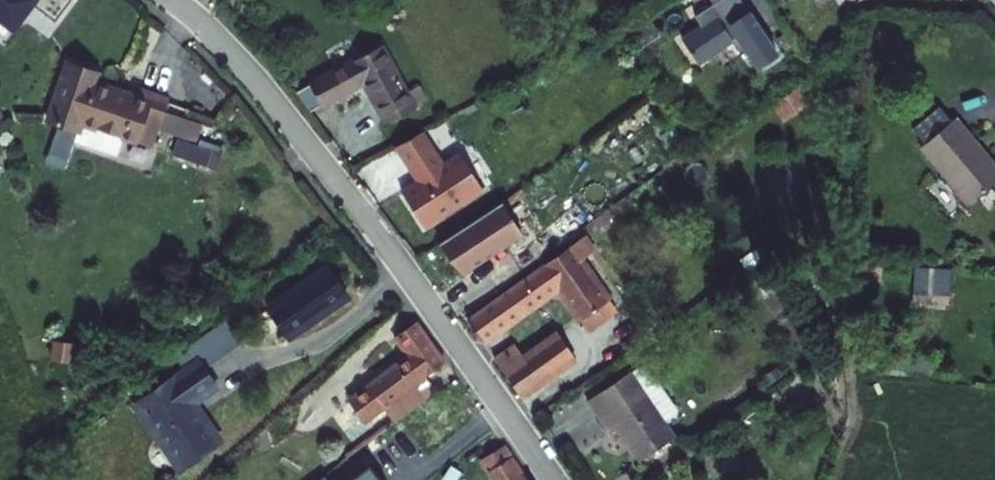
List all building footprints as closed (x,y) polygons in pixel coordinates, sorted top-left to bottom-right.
[(733,35),(751,23),(743,11),(740,13),(732,0),(695,0),(685,6),(692,17),(672,29),(687,52),(727,27),(733,35)] [(751,23),(733,35),(747,59),(766,48),(751,23)] [(390,42),(317,79),(327,99),(369,78),(390,120),(420,105),(419,102),(429,97),(423,85),(413,90),(390,42)] [(76,60),(57,112),(146,145),(154,123),(167,127),(178,98),(146,86),(143,96),(104,82),(108,71),(76,60)] [(786,119),(815,98),(803,81),(774,102),(786,119)] [(915,124),(925,137),(921,141),(967,201),(994,179),(994,162),(955,112),(951,116),(941,104),(915,124)] [(410,177),(384,196),(410,232),(488,177),(467,149),(442,166),(451,178),(424,197),(410,177)] [(380,164),(369,172),(383,191),(394,183),(380,164)] [(453,246),(438,258),(466,293),(540,235),(527,217),(468,264),(453,246)] [(469,316),(488,341),(563,287),(586,319),(614,298),(591,267),(600,260),(581,234),(469,316)] [(917,263),(914,297),(951,300),(954,266),(917,263)] [(282,335),(351,303),(334,265),(264,298),(282,335)] [(586,319),(595,331),(622,310),(614,298),(586,319)] [(381,406),(384,409),(426,377),(424,374),(447,358),(419,319),(393,337),(404,353),(349,392),(367,417),(381,406)] [(498,358),(522,395),(579,359),(564,337),(530,359),(520,344),(498,358)] [(214,347),(147,397),(198,465),(233,439),(205,402),(237,378),(214,347)] [(619,425),(641,458),(675,434),(666,419),(672,421),(673,414),(679,416),(680,409),(648,361),(589,402),(609,430),(619,425)] [(384,409),(391,419),(434,388),(426,377),(384,409)] [(512,442),(490,455),(505,479),(537,479),(512,442)] [(344,479),(383,479),(369,461),(344,479)]
